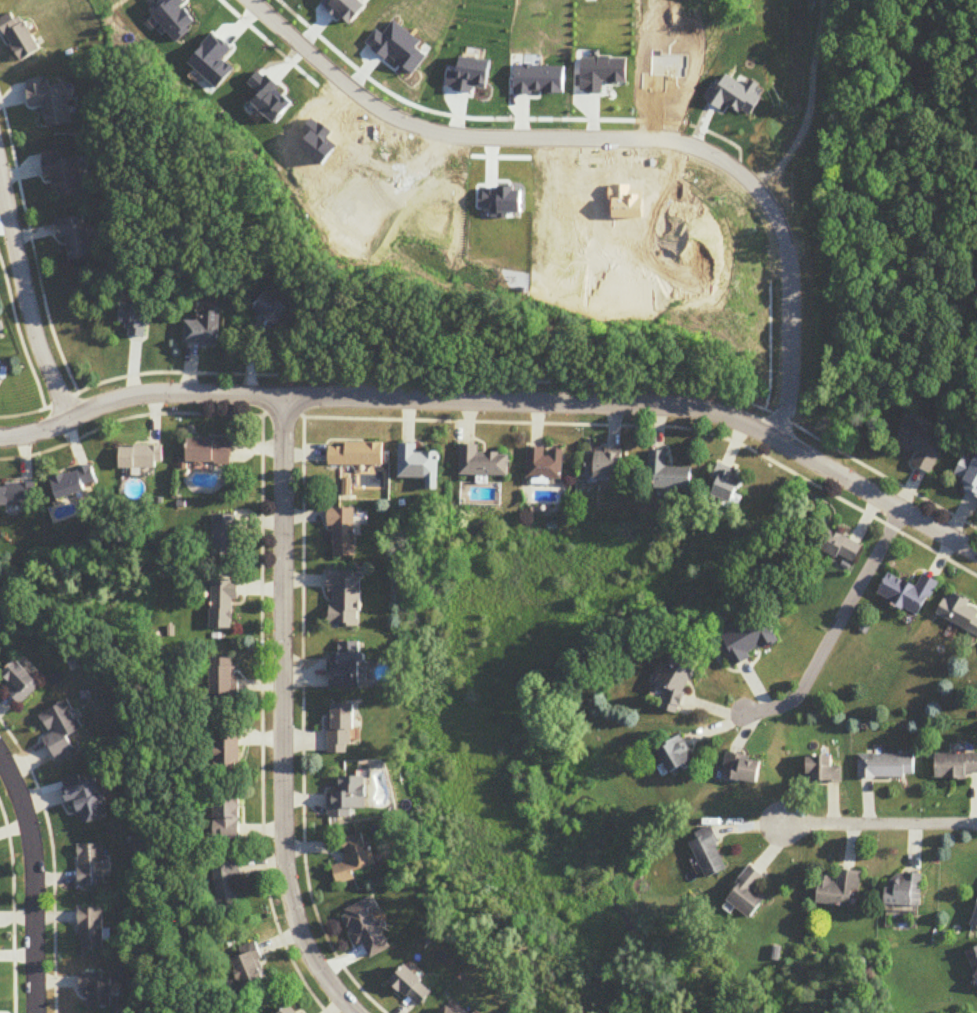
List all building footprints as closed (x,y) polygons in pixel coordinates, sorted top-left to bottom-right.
[(22,63),(41,52),(16,11),(0,21),(0,27),(22,63)] [(72,126),(66,86),(49,89),(47,79),(26,82),(30,109),(45,107),(48,130),(72,126)] [(42,155),(46,181),(53,180),(55,201),(85,197),(80,159),(59,162),(58,152),(42,155)] [(55,223),(57,240),(66,239),(70,263),(91,260),(85,218),(55,223)] [(278,326),(289,309),(264,293),(253,310),(278,326)] [(185,347),(220,347),(220,323),(185,323),(185,347)] [(948,441),(907,421),(896,445),(917,456),(913,466),(931,475),(948,441)] [(233,439),(188,439),(188,463),(233,463),(233,439)] [(385,443),(330,443),(330,466),(385,466),(385,443)] [(440,478),(440,452),(418,452),(418,444),(400,444),(400,478),(440,478)] [(480,453),(480,445),(461,445),(461,475),(511,475),(511,453),(480,453)] [(121,469),(163,469),(163,446),(121,446),(121,469)] [(549,447),(529,447),(529,478),(564,478),(564,449),(549,449),(549,447)] [(667,468),(667,451),(650,451),(650,471),(656,471),(656,489),(692,490),(693,468),(667,468)] [(588,453),(588,477),(623,477),(623,453),(588,453)] [(976,498),(976,463),(964,458),(956,478),(965,481),(961,492),(976,498)] [(746,474),(723,464),(710,493),(733,503),(746,474)] [(100,487),(93,465),(52,479),(59,501),(100,487)] [(38,484),(0,485),(0,506),(38,505),(38,484)] [(357,508),(329,508),(329,528),(335,528),(335,556),(357,556),(357,508)] [(214,516),(214,557),(239,557),(239,516),(214,516)] [(821,549),(855,564),(864,545),(830,530),(821,549)] [(362,626),(362,571),(330,571),(330,626),(362,626)] [(920,618),(940,583),(925,574),(917,588),(891,573),(879,594),(920,618)] [(240,601),(240,582),(212,582),(212,630),(235,630),(235,601),(240,601)] [(976,635),(976,615),(968,611),(972,602),(950,591),(938,617),(976,635)] [(732,666),(781,642),(768,614),(719,638),(732,666)] [(333,690),(363,690),(363,642),(333,642),(333,690)] [(701,664),(676,651),(656,691),(667,696),(662,707),(676,714),(701,664)] [(43,686),(20,660),(0,678),(0,679),(22,704),(43,686)] [(212,696),(238,696),(238,662),(212,662),(212,696)] [(77,751),(71,736),(84,730),(71,701),(42,715),(51,734),(46,737),(57,760),(77,751)] [(355,704),(330,704),(330,754),(355,754),(355,704)] [(241,725),(221,725),(221,768),(241,768),(241,725)] [(659,751),(675,776),(698,762),(682,736),(659,751)] [(934,750),(976,748),(976,769),(935,771),(934,750)] [(914,770),(855,771),(855,750),(914,750),(914,770)] [(836,778),(803,778),(803,752),(836,752),(836,778)] [(726,769),(734,770),(733,779),(761,781),(764,757),(728,754),(726,769)] [(85,781),(83,776),(67,779),(74,817),(84,815),(86,823),(110,818),(102,778),(85,781)] [(328,792),(329,818),(355,817),(354,810),(369,810),(368,777),(341,777),(341,792),(328,792)] [(242,795),(215,795),(215,840),(242,840),(242,795)] [(706,879),(728,870),(712,827),(696,833),(699,840),(693,842),(706,879)] [(357,882),(355,872),(375,867),(368,834),(344,839),(349,863),(334,867),(338,886),(357,882)] [(80,845),(83,886),(110,884),(109,869),(113,868),(113,856),(107,856),(106,844),(80,845)] [(213,865),(219,909),(239,907),(235,880),(244,879),(241,861),(213,865)] [(726,899),(752,919),(767,899),(755,890),(765,876),(751,866),(726,899)] [(818,904),(857,909),(861,872),(840,870),(838,880),(821,878),(818,904)] [(923,875),(889,874),(888,905),(922,906),(923,875)] [(358,946),(365,943),(371,958),(395,949),(375,899),(344,912),(358,946)] [(106,909),(83,909),(83,951),(106,951),(106,909)] [(271,978),(255,944),(240,951),(243,957),(234,961),(247,989),(271,978)] [(420,1009),(436,993),(409,966),(393,982),(420,1009)] [(115,981),(99,981),(99,975),(83,975),(83,993),(90,993),(90,1009),(115,1009),(115,981)]
